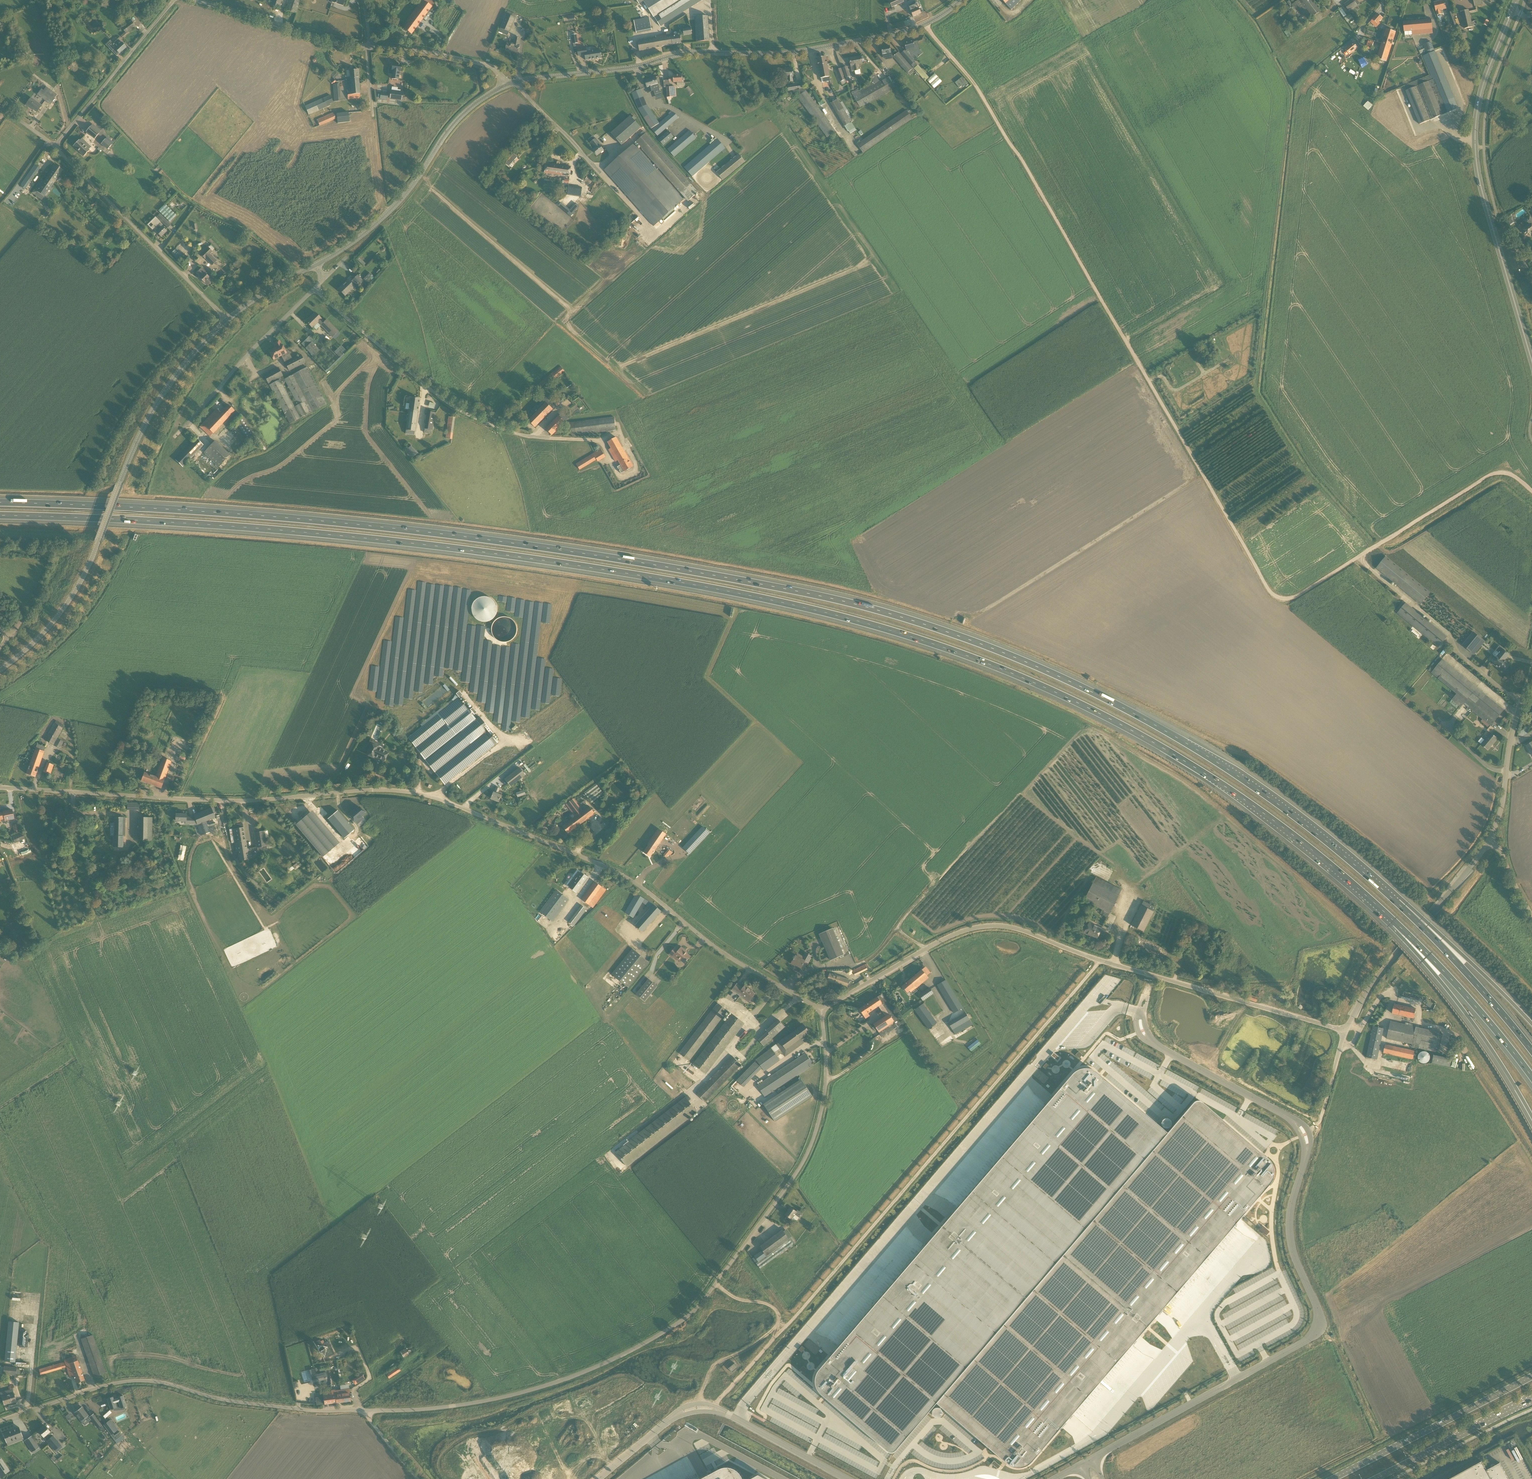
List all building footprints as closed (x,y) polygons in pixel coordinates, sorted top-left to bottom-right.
[(271,5),(279,8),(281,0),(273,0),(271,5)] [(286,10),(296,14),(300,0),(289,0),(286,10)] [(408,23),(404,29),(411,34),(424,16),(428,11),(435,2),(431,0),(422,0),(406,22),(408,23)] [(660,26),(702,0),(636,0),(639,4),(644,1),(660,26)] [(1011,10),(1020,1),(1019,0),(1002,0),(1011,10)] [(1029,13),(1048,6),(1046,0),(1036,0),(1026,4),(1029,13)] [(1320,11),(1312,0),(1299,0),(1292,5),(1305,22),(1320,11)] [(1358,5),(1354,0),(1350,0),(1344,4),(1349,11),(1358,5)] [(1446,9),(1444,0),(1443,0),(1434,2),(1437,15),(1441,14),(1440,10),(1446,9)] [(911,11),(910,11),(913,17),(921,13),(918,8),(916,3),(908,6),(911,11)] [(1306,28),(1290,6),(1287,8),(1303,30),(1306,28)] [(1341,8),(1338,10),(1347,22),(1353,18),(1349,13),(1346,15),(1341,8)] [(510,32),(517,15),(506,10),(502,19),(503,20),(500,28),(510,32)] [(1465,29),(1472,27),(1468,10),(1461,12),(1465,29)] [(1448,13),(1453,27),(1455,32),(1452,33),(1455,41),(1458,39),(1460,39),(1459,37),(1461,36),(1457,26),(1454,17),(1453,14),(1452,12),(1448,13)] [(1378,13),(1372,19),(1374,20),(1371,23),(1376,27),(1380,23),(1379,22),(1383,18),(1378,13)] [(696,42),(709,41),(708,16),(695,17),(696,42)] [(649,17),(633,20),(636,33),(652,30),(649,17)] [(1413,35),(1433,33),(1431,19),(1403,22),(1404,31),(1412,31),(1413,35)] [(131,20),(121,27),(126,34),(136,27),(131,20)] [(1456,52),(1455,50),(1449,33),(1450,33),(1448,29),(1447,29),(1445,26),(1446,25),(1445,22),(1440,24),(1446,39),(1446,40),(1456,65),(1462,63),(1459,56),(1461,55),(1459,50),(1456,52)] [(691,27),(682,29),(684,35),(692,34),(691,27)] [(1386,29),(1382,43),(1387,45),(1388,43),(1392,44),(1396,32),(1386,29)] [(656,38),(638,42),(639,51),(663,47),(663,46),(672,44),(672,45),(681,43),(680,35),(671,37),(670,32),(666,33),(667,35),(656,37),(656,38)] [(514,44),(507,42),(506,50),(518,53),(519,45),(520,38),(515,37),(514,44)] [(122,43),(117,47),(110,40),(106,45),(112,52),(117,56),(119,53),(119,54),(126,48),(122,43)] [(917,41),(913,42),(913,41),(904,43),(906,50),(907,50),(905,51),(914,61),(922,53),(920,50),(917,41)] [(1354,42),(1345,49),(1349,55),(1358,48),(1354,42)] [(1431,42),(1423,45),(1425,48),(1426,51),(1427,54),(1435,52),(1433,48),(1431,42)] [(1377,58),(1387,62),(1392,44),(1388,43),(1387,45),(1382,43),(1377,58)] [(895,51),(891,54),(889,46),(881,48),(883,54),(883,57),(886,60),(892,58),(894,57),(910,75),(914,71),(901,56),(898,52),(897,53),(895,51)] [(591,51),(587,52),(586,48),(577,49),(578,56),(585,55),(586,60),(602,58),(600,50),(596,50),(595,49),(594,48),(592,48),(591,50),(591,51)] [(911,65),(915,62),(914,61),(905,51),(904,51),(901,54),(911,65)] [(1431,75),(1404,87),(1420,124),(1458,108),(1435,52),(1427,54),(1423,56),(1431,75)] [(817,58),(819,68),(824,67),(824,69),(828,69),(826,56),(817,58)] [(861,56),(849,58),(851,66),(852,71),(855,71),(855,75),(861,74),(860,70),(859,70),(858,65),(862,64),(861,56)] [(883,62),(878,56),(875,59),(880,64),(883,62)] [(77,63),(73,59),(65,65),(69,70),(77,63)] [(393,64),(392,70),(391,79),(398,80),(399,71),(400,71),(401,65),(393,64)] [(913,68),(925,81),(929,78),(917,64),(913,68)] [(824,67),(819,68),(821,78),(822,82),(831,81),(828,69),(824,69),(824,67)] [(787,77),(787,81),(793,81),(792,77),(793,77),(793,68),(786,68),(786,69),(780,70),(781,77),(787,77)] [(841,82),(842,86),(847,84),(845,79),(841,68),(836,70),(841,82)] [(334,79),(338,74),(334,70),(329,75),(333,78),(334,79)] [(348,99),(360,98),(358,70),(349,70),(350,77),(346,77),(348,99)] [(896,78),(889,70),(886,72),(893,81),(896,78)] [(684,79),(682,79),(682,75),(673,76),(673,77),(669,77),(669,82),(673,82),(673,83),(677,82),(678,85),(683,85),(684,85),(684,79)] [(655,95),(661,93),(658,84),(656,77),(645,80),(647,87),(648,87),(650,92),(653,91),(655,95)] [(889,77),(860,93),(858,88),(851,92),(860,108),(895,88),(889,77)] [(788,90),(793,90),(827,137),(835,131),(806,91),(803,88),(803,83),(788,86),(788,90)] [(685,88),(690,95),(693,93),(689,86),(685,88)] [(54,98),(57,95),(46,87),(43,91),(41,89),(37,95),(51,105),(55,99),(54,98)] [(640,89),(632,93),(639,109),(651,129),(659,124),(647,105),(640,89)] [(403,92),(391,91),(390,99),(402,100),(403,92)] [(330,95),(323,98),(305,106),(309,115),(330,105),(330,104),(334,102),(330,95)] [(42,106),(31,98),(26,105),(31,109),(31,108),(37,112),(42,106)] [(830,103),(844,127),(852,122),(851,121),(853,120),(848,110),(846,112),(838,99),(830,103)] [(1368,101),(1363,106),(1367,110),(1372,105),(1368,101)] [(863,153),(912,119),(906,110),(857,144),(863,153)] [(336,119),(333,112),(317,119),(320,126),(336,119)] [(338,123),(349,122),(348,112),(337,113),(338,123)] [(673,112),(659,124),(652,130),(657,136),(679,117),(675,114),(673,112)] [(611,133),(621,145),(641,128),(630,116),(611,133)] [(90,127),(86,132),(95,139),(99,134),(90,127)] [(690,130),(668,149),(674,157),(696,138),(696,137),(697,136),(696,134),(694,136),(690,130)] [(668,131),(658,140),(663,145),(673,137),(668,131)] [(658,166),(655,168),(634,144),(604,170),(654,226),(665,217),(667,220),(676,213),(673,210),(684,200),(657,170),(659,168),(688,200),(698,192),(646,133),(642,136),(636,142),(658,166)] [(105,139),(101,144),(108,149),(111,145),(105,139)] [(595,139),(590,143),(595,149),(593,150),(597,155),(603,150),(599,145),(600,144),(597,141),(597,142),(595,139)] [(717,139),(684,167),(692,176),(722,151),(724,149),(725,148),(717,139)] [(79,140),(73,146),(84,156),(90,150),(89,150),(91,147),(87,143),(84,145),(79,140)] [(514,153),(505,163),(509,166),(517,157),(514,153)] [(544,173),(570,176),(571,167),(546,163),(544,173)] [(47,178),(54,183),(63,170),(55,164),(51,169),(53,170),(47,178)] [(25,178),(31,181),(35,175),(29,172),(25,178)] [(25,189),(31,181),(25,178),(21,184),(22,185),(21,187),(25,189)] [(42,200),(44,197),(54,183),(47,178),(45,182),(42,180),(35,190),(34,189),(32,193),(42,200)] [(568,186),(567,194),(581,196),(582,188),(568,186)] [(569,209),(566,213),(570,216),(579,206),(575,203),(569,209)] [(176,215),(165,204),(158,211),(170,222),(176,215)] [(160,214),(157,217),(168,228),(171,225),(160,214)] [(1527,226),(1522,230),(1526,235),(1528,233),(1530,235),(1531,234),(1531,219),(1529,216),(1523,221),(1527,226)] [(156,218),(152,222),(155,226),(153,228),(156,232),(161,237),(166,232),(162,227),(161,227),(158,223),(160,222),(155,217),(156,218)] [(646,247),(656,238),(654,235),(644,244),(646,247)] [(212,265),(216,261),(210,254),(212,252),(208,247),(201,255),(205,259),(212,265)] [(204,283),(205,283),(208,286),(208,285),(210,285),(211,283),(211,282),(212,281),(209,278),(204,273),(206,271),(202,267),(197,272),(201,276),(199,278),(204,283)] [(370,273),(363,279),(366,282),(373,276),(370,273)] [(338,289),(345,296),(354,287),(357,284),(359,286),(363,281),(357,276),(353,280),(354,281),(351,283),(348,280),(338,289)] [(332,337),(338,332),(327,320),(324,322),(315,312),(311,316),(312,317),(306,322),(312,328),(313,327),(316,330),(321,325),(332,337)] [(281,355),(286,353),(282,345),(281,345),(279,341),(274,344),(276,347),(269,351),(273,359),(281,355)] [(313,356),(319,350),(311,342),(306,348),(313,356)] [(292,359),(285,363),(288,371),(291,369),(304,362),(301,355),(292,359)] [(278,368),(264,375),(289,424),(326,404),(307,367),(284,380),(278,368)] [(557,406),(564,401),(560,396),(553,401),(557,406)] [(405,409),(409,409),(405,434),(414,435),(419,399),(410,398),(410,404),(406,403),(405,409)] [(531,410),(535,414),(528,421),(535,427),(553,409),(546,402),(540,409),(536,405),(531,410)] [(200,427),(210,436),(234,411),(228,404),(220,412),(217,409),(200,427)] [(424,433),(431,434),(435,413),(428,412),(424,433)] [(562,413),(559,416),(546,429),(552,435),(565,422),(565,421),(568,418),(562,413)] [(242,417),(236,422),(247,440),(254,435),(242,417)] [(446,438),(451,439),(454,418),(448,417),(446,438)] [(614,417),(567,423),(568,436),(616,430),(614,417)] [(633,467),(616,437),(608,442),(611,448),(609,449),(616,462),(618,460),(621,465),(617,467),(621,473),(633,467)] [(183,467),(203,445),(196,438),(175,460),(183,467)] [(213,440),(202,452),(217,466),(228,454),(213,440)] [(411,459),(417,453),(410,445),(404,451),(411,459)] [(601,449),(576,464),(579,469),(596,459),(598,461),(605,457),(601,449)] [(229,464),(240,458),(238,455),(227,461),(229,464)] [(1421,604),(1430,593),(1386,557),(1376,568),(1421,604)] [(471,599),(475,622),(496,618),(492,595),(471,599)] [(1438,647),(1447,637),(1406,603),(1397,613),(1438,647)] [(497,614),(488,634),(510,644),(519,624),(497,614)] [(1462,645),(1471,652),(1472,651),(1474,654),(1479,648),(1477,645),(1482,639),(1473,632),(1462,645)] [(405,692),(410,692),(405,681),(406,681),(407,666),(409,649),(404,648),(401,642),(401,648),(398,641),(401,640),(394,639),(394,641),(383,640),(381,667),(370,666),(369,690),(377,691),(376,699),(385,699),(385,705),(394,706),(394,701),(399,701),(402,700),(401,698),(395,698),(395,696),(400,697),(405,694),(405,692)] [(1497,667),(1497,666),(1504,671),(1509,665),(1504,661),(1509,654),(1503,649),(1503,650),(1499,647),(1492,655),(1497,659),(1493,664),(1497,667)] [(1464,704),(1491,726),(1504,710),(1443,658),(1431,673),(1457,694),(1452,700),(1461,707),(1464,704)] [(436,699),(449,690),(444,685),(437,691),(438,692),(433,696),(436,699)] [(502,723),(501,730),(509,731),(511,721),(520,722),(521,715),(522,715),(523,706),(524,706),(524,700),(519,699),(512,698),(513,692),(492,689),(492,688),(470,685),(469,692),(478,693),(477,702),(486,703),(485,712),(494,713),(493,722),(502,723)] [(405,728),(411,735),(408,737),(445,784),(495,744),(485,732),(452,691),(405,728)] [(54,745),(62,727),(52,723),(45,741),(54,745)] [(1497,738),(1490,733),(1481,744),(1488,750),(1497,738)] [(54,746),(59,748),(63,741),(57,739),(56,742),(54,746)] [(45,747),(37,744),(26,774),(35,777),(44,752),(44,751),(45,747)] [(379,747),(371,744),(366,755),(374,758),(374,757),(384,761),(388,752),(378,748),(379,747)] [(156,774),(155,777),(144,772),(141,781),(161,788),(164,780),(171,761),(163,758),(156,774)] [(47,762),(44,772),(50,775),(53,765),(47,762)] [(511,787),(526,775),(520,767),(505,779),(511,787)] [(599,782),(584,793),(596,808),(611,797),(599,782)] [(499,802),(501,795),(498,794),(500,789),(496,787),(491,799),(499,802)] [(568,833),(595,813),(589,806),(582,811),(573,799),(566,804),(575,816),(563,826),(568,833)] [(635,806),(631,802),(623,811),(627,815),(635,806)] [(213,812),(215,811),(213,807),(194,815),(195,818),(186,817),(186,814),(176,814),(176,821),(186,821),(186,824),(197,824),(201,836),(210,832),(206,821),(215,818),(213,812)] [(365,814),(359,807),(354,811),(353,811),(349,815),(355,822),(365,814)] [(336,809),(325,819),(343,839),(354,830),(336,809)] [(14,818),(12,810),(0,812),(0,821),(14,818)] [(310,813),(296,825),(321,855),(322,857),(337,845),(310,813)] [(122,835),(123,817),(114,816),(114,835),(122,835)] [(152,840),(152,818),(139,817),(138,840),(152,840)] [(658,828),(647,844),(648,845),(644,852),(650,857),(666,834),(672,828),(665,821),(658,828)] [(21,825),(18,826),(18,824),(13,825),(14,833),(22,831),(21,825)] [(229,830),(233,829),(236,852),(239,851),(240,861),(249,859),(243,824),(229,826),(229,830)] [(702,826),(686,843),(682,847),(690,854),(710,833),(702,826)] [(13,837),(16,843),(27,838),(24,831),(13,837)] [(257,848),(266,846),(264,831),(254,833),(257,848)] [(122,835),(114,835),(113,846),(122,846),(123,836),(122,836),(122,835)] [(295,870),(302,865),(297,860),(289,867),(288,867),(287,868),(287,869),(288,870),(289,871),(291,871),(292,870),(294,869),(295,870)] [(567,886),(576,893),(582,885),(582,886),(588,878),(578,870),(573,877),(574,878),(573,879),(572,878),(567,886)] [(1107,916),(1121,889),(1094,876),(1083,898),(1102,908),(1100,913),(1107,916)] [(595,881),(581,900),(593,908),(606,890),(595,881)] [(556,890),(540,912),(552,921),(561,910),(560,910),(568,899),(556,890)] [(625,913),(633,918),(644,898),(636,894),(630,906),(627,905),(624,911),(626,912),(625,913)] [(1141,900),(1130,925),(1143,931),(1155,907),(1141,900)] [(635,925),(642,932),(661,911),(652,903),(645,911),(647,912),(645,914),(644,914),(643,913),(638,919),(640,920),(635,925)] [(588,910),(581,905),(569,922),(574,926),(584,913),(585,914),(588,910)] [(537,924),(544,916),(540,914),(534,922),(537,924)] [(545,929),(549,921),(546,919),(541,928),(545,929)] [(1103,935),(1106,928),(1087,921),(1082,933),(1096,938),(1098,933),(1103,935)] [(830,961),(844,955),(833,928),(819,934),(830,961)] [(686,951),(681,947),(678,951),(675,948),(669,954),(677,960),(678,958),(685,963),(690,956),(685,952),(686,951)] [(632,949),(612,974),(629,988),(649,962),(632,949)] [(795,955),(796,956),(791,964),(795,966),(795,965),(800,968),(804,961),(808,963),(812,957),(805,953),(803,957),(797,953),(795,955)] [(867,970),(865,964),(853,970),(855,976),(867,970)] [(927,976),(930,973),(925,967),(922,970),(902,986),(907,993),(915,986),(916,988),(928,978),(927,976)] [(825,972),(823,979),(847,988),(850,980),(830,973),(830,974),(825,972)] [(645,1000),(658,985),(649,978),(637,993),(645,1000)] [(963,1008),(946,980),(937,985),(954,1013),(963,1008)] [(737,984),(732,990),(748,1003),(751,999),(753,996),(755,994),(750,991),(751,989),(745,985),(743,989),(737,984)] [(919,995),(923,1001),(933,993),(929,987),(919,995)] [(1258,996),(1249,993),(1247,999),(1256,1002),(1258,996)] [(895,1029),(900,1026),(899,1025),(902,1024),(882,994),(859,1009),(866,1019),(869,1016),(868,1014),(879,1007),(885,1016),(873,1024),(879,1033),(892,1024),(895,1029)] [(728,1011),(717,1003),(679,1053),(689,1061),(728,1011)] [(933,1017),(929,1011),(923,1003),(914,1010),(929,1029),(937,1023),(933,1017)] [(1404,1016),(1406,1006),(1394,1004),(1392,1014),(1404,1016)] [(906,1008),(906,1007),(899,1013),(902,1018),(914,1010),(910,1005),(906,1008)] [(1416,1009),(1406,1006),(1404,1016),(1414,1018),(1416,1009)] [(972,1024),(965,1013),(957,1018),(948,1023),(955,1034),(965,1028),(972,1024)] [(706,1073),(744,1023),(732,1014),(694,1064),(706,1073)] [(778,1020),(766,1031),(767,1032),(758,1040),(763,1046),(785,1027),(778,1020)] [(1416,1026),(1413,1026),(1405,1024),(1390,1021),(1387,1039),(1412,1044),(1416,1027),(1416,1026)] [(1171,1022),(1167,1027),(1175,1034),(1179,1029),(1171,1022)] [(804,1024),(776,1045),(776,1044),(756,1059),(764,1071),(780,1060),(777,1057),(782,1053),(785,1057),(804,1043),(801,1039),(810,1033),(804,1024)] [(1377,1060),(1384,1029),(1373,1026),(1366,1057),(1377,1060)] [(978,1039),(968,1047),(971,1051),(981,1043),(978,1039)] [(1413,1060),(1415,1051),(1386,1044),(1384,1053),(1413,1060)] [(1421,1050),(1417,1060),(1426,1064),(1430,1054),(1421,1050)] [(813,1065),(805,1053),(803,1055),(757,1085),(765,1097),(813,1065)] [(1054,1053),(1051,1055),(1057,1061),(1060,1058),(1054,1053)] [(1432,1063),(1450,1067),(1452,1059),(1434,1055),(1432,1063)] [(741,1065),(732,1056),(699,1090),(696,1093),(705,1102),(708,1099),(741,1065)] [(737,1081),(743,1087),(762,1068),(755,1062),(737,1081)] [(1044,1107),(942,1225),(1026,1297),(1064,1253),(1167,1133),(1148,1116),(1117,1089),(1101,1076),(1097,1073),(1097,1072),(1096,1072),(1095,1072),(1095,1071),(1094,1071),(1094,1070),(1093,1070),(1092,1070),(1091,1069),(1090,1069),(1089,1069),(1088,1069),(1088,1068),(1087,1068),(1086,1068),(1085,1068),(1084,1068),(1083,1068),(1082,1069),(1081,1069),(1080,1069),(1079,1069),(1079,1070),(1078,1070),(1077,1070),(1077,1071),(1076,1071),(1069,1078),(1061,1087),(1044,1107)] [(763,1104),(775,1121),(812,1096),(801,1079),(763,1104)] [(696,1111),(689,1102),(691,1100),(688,1096),(616,1152),(626,1166),(696,1111)] [(1167,1133),(1064,1253),(1148,1325),(1162,1309),(1233,1226),(1269,1184),(1270,1183),(1271,1181),(1272,1179),(1273,1177),(1273,1175),(1274,1173),(1274,1172),(1273,1170),(1273,1168),(1272,1165),(1271,1164),(1271,1163),(1270,1162),(1270,1161),(1269,1160),(1268,1159),(1267,1158),(1202,1102),(1201,1102),(1201,1101),(1200,1101),(1199,1101),(1198,1101),(1198,1100),(1197,1100),(1196,1101),(1195,1101),(1194,1101),(1194,1102),(1193,1102),(1193,1103),(1167,1133)] [(790,1207),(785,1214),(796,1222),(802,1214),(797,1211),(796,1212),(790,1207)] [(815,1380),(815,1381),(815,1382),(815,1383),(815,1384),(816,1385),(816,1386),(816,1387),(817,1388),(817,1389),(818,1390),(818,1391),(819,1391),(819,1392),(820,1392),(820,1393),(821,1393),(821,1394),(825,1398),(855,1424),(887,1451),(888,1451),(888,1452),(889,1452),(890,1452),(891,1452),(892,1452),(893,1452),(894,1452),(894,1451),(895,1451),(895,1450),(896,1450),(913,1430),(936,1403),(936,1402),(1026,1297),(942,1225),(840,1344),(830,1356),(822,1366),(816,1374),(816,1375),(816,1376),(815,1377),(815,1378),(815,1379),(815,1380)] [(760,1268),(793,1244),(782,1230),(760,1246),(761,1249),(751,1256),(755,1261),(760,1268)] [(1026,1297),(936,1402),(936,1403),(1002,1459),(1006,1462),(1008,1464),(1010,1465),(1011,1466),(1013,1466),(1015,1467),(1017,1467),(1019,1467),(1020,1467),(1022,1467),(1024,1466),(1026,1465),(1028,1464),(1030,1463),(1032,1461),(1042,1448),(1072,1414),(1132,1344),(1148,1325),(1064,1253),(1026,1297)] [(15,1362),(19,1322),(9,1321),(5,1361),(15,1362)] [(81,1339),(94,1377),(106,1373),(93,1335),(81,1339)] [(320,1353),(322,1353),(323,1357),(326,1356),(327,1357),(335,1354),(329,1341),(322,1344),(320,1340),(316,1341),(319,1347),(318,1348),(318,1350),(319,1352),(320,1353)] [(406,1350),(405,1348),(399,1351),(403,1358),(413,1352),(411,1347),(406,1350)] [(76,1383),(85,1380),(76,1356),(64,1360),(70,1377),(74,1375),(76,1383)] [(65,1367),(64,1362),(39,1369),(40,1375),(65,1367)] [(738,1367),(735,1363),(728,1368),(732,1372),(738,1367)] [(400,1366),(398,1367),(397,1365),(385,1373),(389,1378),(400,1370),(400,1369),(402,1368),(400,1366)] [(3,1374),(16,1375),(16,1367),(4,1366),(3,1374)] [(314,1368),(309,1370),(312,1380),(317,1379),(327,1376),(327,1375),(326,1371),(315,1374),(315,1373),(314,1368)] [(365,1378),(362,1374),(360,1376),(360,1377),(355,1380),(357,1383),(365,1378)] [(342,1402),(351,1401),(348,1384),(340,1385),(341,1389),(342,1402)] [(331,1390),(331,1392),(331,1395),(333,1395),(335,1395),(336,1403),(342,1402),(341,1389),(334,1390),(331,1390)] [(4,1405),(16,1401),(13,1391),(9,1392),(10,1394),(2,1397),(4,1405)] [(335,1395),(333,1395),(331,1395),(331,1392),(327,1393),(323,1394),(323,1396),(319,1397),(320,1405),(324,1404),(336,1403),(335,1395)] [(108,1405),(109,1405),(111,1409),(113,1409),(113,1410),(123,1410),(124,1409),(125,1408),(125,1407),(126,1406),(123,1395),(117,1397),(117,1398),(114,1399),(113,1397),(107,1398),(107,1399),(106,1400),(108,1405)] [(89,1422),(92,1420),(95,1423),(98,1420),(93,1414),(89,1416),(90,1417),(89,1417),(88,1416),(88,1415),(82,1407),(75,1412),(81,1421),(85,1418),(89,1422)] [(109,1410),(102,1416),(105,1418),(111,1412),(109,1410)] [(104,1424),(111,1435),(118,1430),(110,1419),(104,1424)] [(61,1445),(53,1436),(52,1436),(49,1432),(50,1431),(45,1426),(39,1431),(44,1437),(47,1441),(55,1450),(61,1445)] [(20,1427),(3,1434),(6,1442),(11,1440),(12,1442),(18,1440),(17,1439),(24,1436),(20,1427)] [(112,1437),(115,1441),(122,1435),(119,1432),(112,1437)] [(25,1439),(33,1451),(39,1447),(31,1435),(25,1439)] [(9,1471),(1,1458),(0,1459),(0,1475),(1,1476),(9,1471)] [(1500,1462),(1487,1470),(1482,1461),(1449,1478),(1509,1478),(1500,1462)] [(741,1475),(740,1474),(739,1473),(739,1472),(738,1471),(737,1471),(736,1470),(735,1469),(734,1469),(733,1468),(732,1468),(731,1467),(730,1467),(729,1467),(727,1467),(726,1467),(725,1467),(724,1467),(723,1467),(722,1467),(720,1468),(719,1468),(718,1469),(712,1472),(708,1474),(699,1478),(743,1478),(741,1475)]
